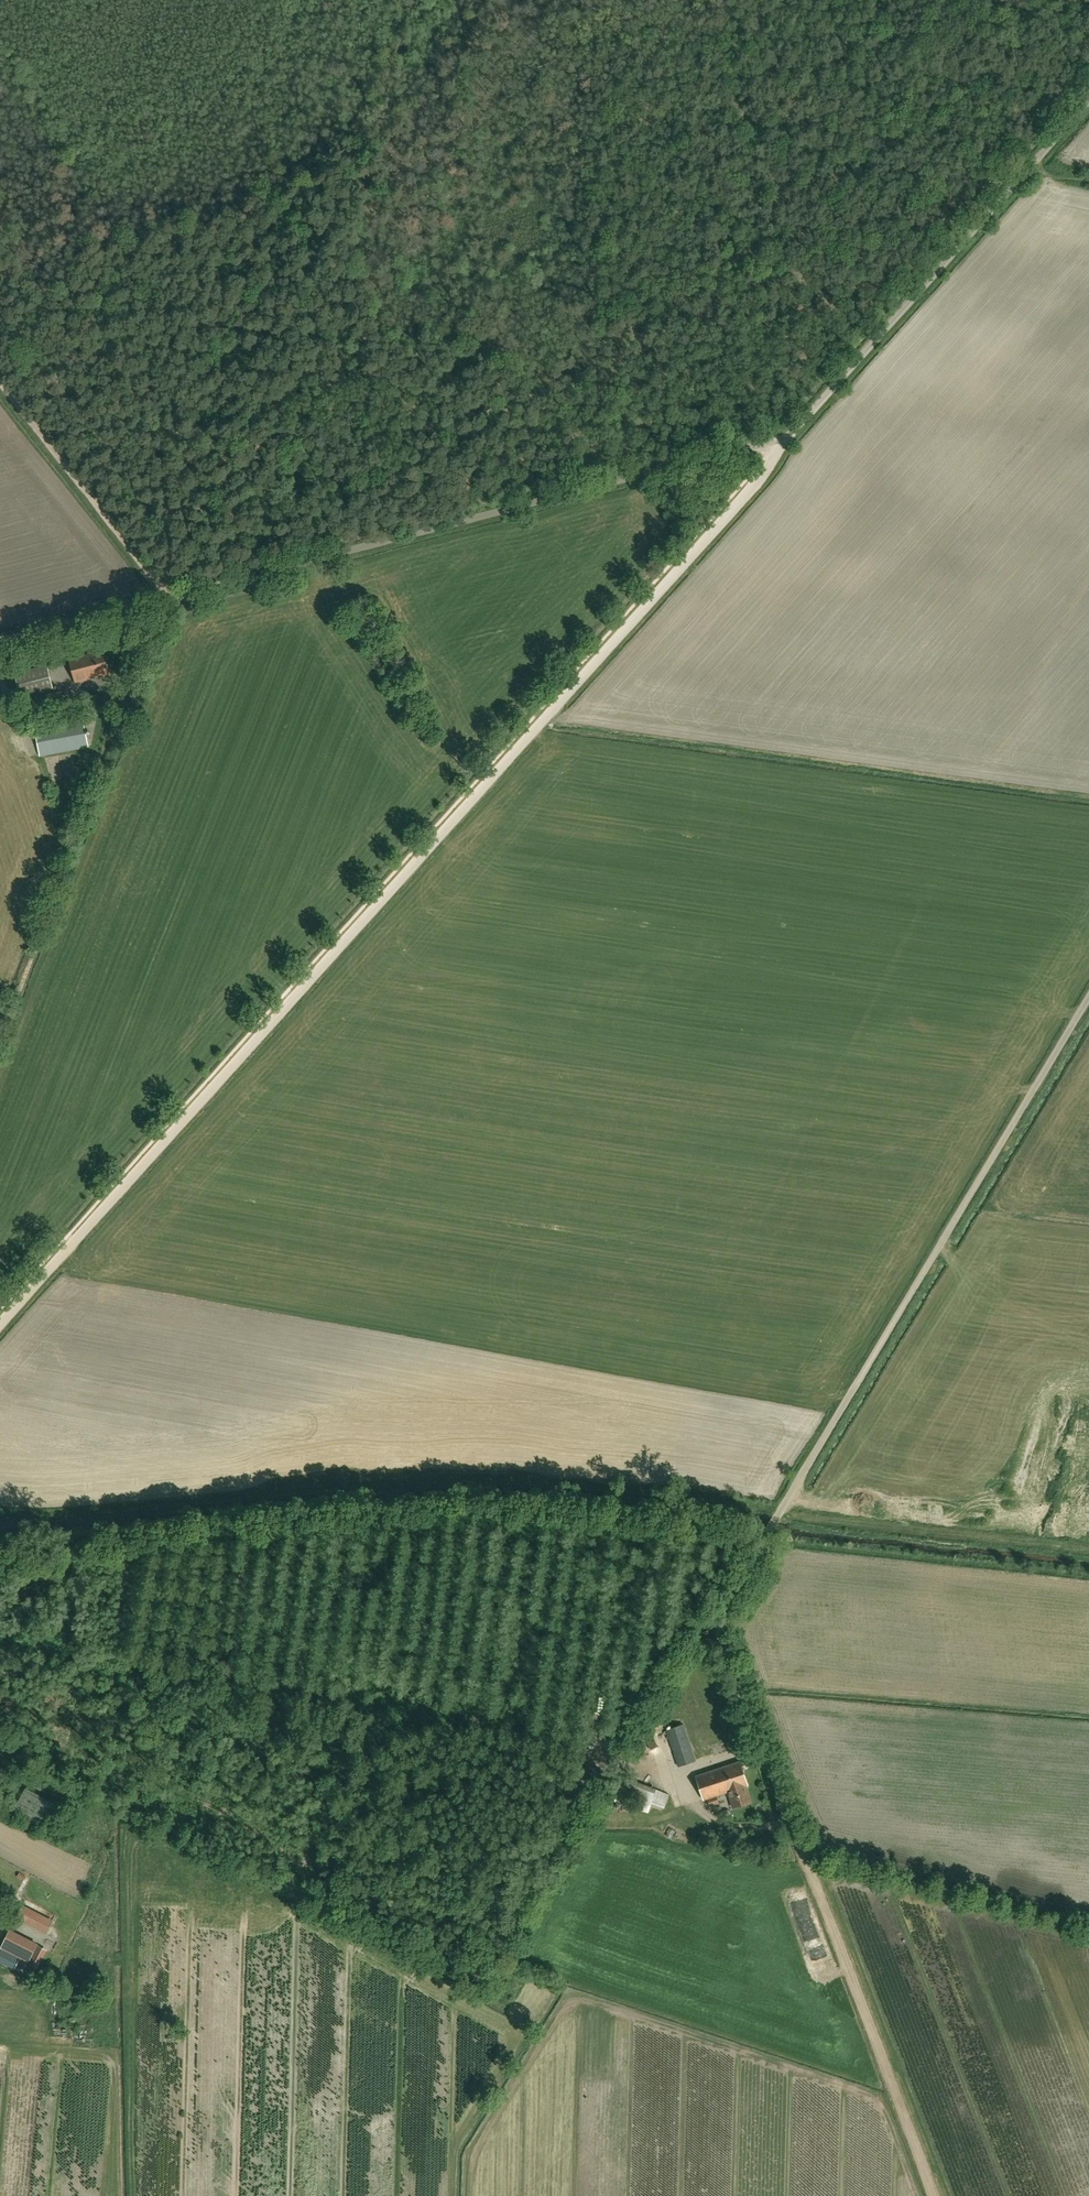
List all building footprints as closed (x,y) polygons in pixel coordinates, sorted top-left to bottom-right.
[(75,682),(108,674),(103,651),(70,659),(75,682)] [(47,665),(15,673),(20,696),(53,688),(47,665)] [(65,714),(65,713),(77,712),(75,700),(63,702),(62,691),(33,696),(37,718),(65,714)] [(40,756),(89,747),(84,720),(35,729),(40,756)] [(679,1766),(696,1760),(684,1723),(667,1729),(679,1766)] [(716,1795),(728,1791),(732,1790),(731,1783),(746,1779),(740,1761),(696,1775),(703,1799),(707,1798),(710,1807),(719,1804),(716,1795)] [(732,1790),(728,1791),(733,1807),(750,1801),(745,1785),(748,1784),(746,1779),(731,1783),(732,1790)] [(42,1829),(56,1803),(26,1787),(12,1813),(42,1829)] [(16,1918),(37,1928),(45,1932),(52,1920),(44,1916),(23,1905),(16,1918)] [(15,1966),(18,1960),(28,1965),(38,1944),(28,1939),(29,1938),(11,1929),(0,1950),(0,1961),(14,1968),(15,1966)] [(47,1951),(38,1946),(29,1966),(37,1970),(47,1951)]
